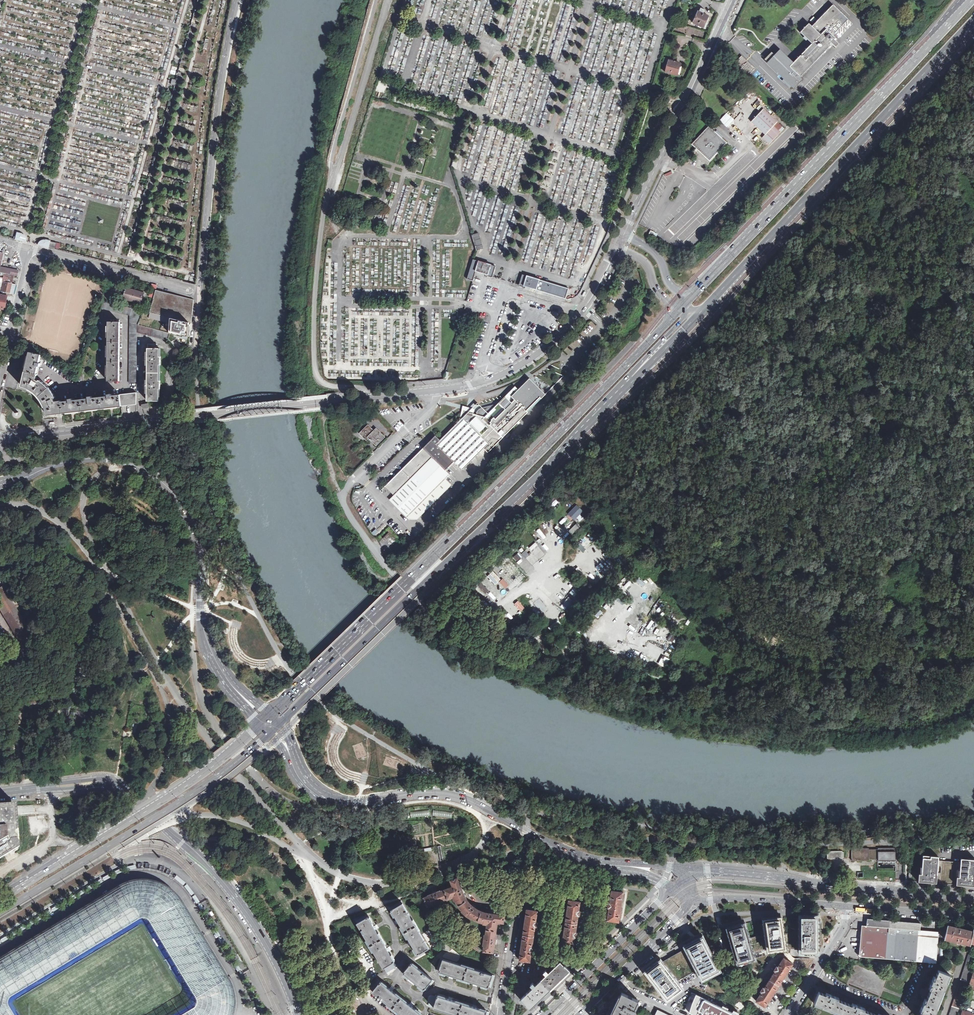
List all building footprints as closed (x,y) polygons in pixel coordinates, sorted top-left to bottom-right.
[(776,52),(775,51),(774,51),(773,51),(773,52),(773,53),(774,53),(775,54),(773,56),(770,53),(763,59),(783,78),(784,77),(788,81),(795,73),(799,77),(830,45),(829,44),(830,42),(835,47),(839,44),(834,39),(835,38),(832,36),(835,33),(848,20),(832,5),(811,26),(808,24),(800,32),(811,44),(791,65),(790,64),(791,63),(778,51),(776,53),(776,52)] [(705,29),(708,22),(706,21),(708,17),(697,12),(693,24),(705,29)] [(744,62),(745,61),(740,57),(737,60),(738,62),(739,63),(736,66),(735,67),(747,79),(749,75),(753,71),(749,68),(744,62)] [(665,65),(665,67),(666,67),(665,72),(676,75),(678,71),(679,71),(680,68),(678,67),(680,63),(668,60),(667,65),(665,65)] [(838,70),(846,62),(843,60),(835,68),(838,70)] [(184,104),(183,109),(197,112),(198,107),(184,104)] [(773,119),(775,116),(766,108),(764,110),(773,119)] [(773,128),(776,124),(762,111),(750,123),(764,137),(761,140),(768,147),(779,134),(773,128)] [(726,127),(733,119),(727,112),(719,120),(726,127)] [(708,161),(725,143),(709,128),(707,126),(690,145),(694,148),(708,161)] [(22,233),(17,232),(15,239),(26,242),(27,241),(24,241),(23,238),(22,236),(21,236),(22,233)] [(476,248),(481,246),(477,233),(472,235),(476,248)] [(40,245),(38,244),(37,245),(55,249),(57,243),(51,241),(51,240),(45,239),(45,242),(43,242),(41,243),(40,245)] [(474,282),(477,272),(489,276),(492,266),(474,260),(468,280),(474,282)] [(16,275),(17,270),(0,267),(0,272),(5,273),(14,275),(16,275)] [(5,273),(3,282),(12,284),(14,275),(5,273)] [(565,299),(568,289),(526,276),(523,286),(565,299)] [(3,283),(2,286),(3,286),(2,294),(11,295),(12,293),(13,294),(15,285),(12,284),(3,282),(3,283)] [(123,298),(141,303),(144,293),(126,289),(123,298)] [(194,300),(156,290),(154,297),(150,313),(191,323),(194,300)] [(130,315),(129,383),(136,382),(137,326),(143,311),(104,301),(101,308),(130,315)] [(108,322),(108,381),(119,381),(120,322),(108,322)] [(137,332),(167,340),(169,333),(138,325),(137,326),(137,332)] [(174,342),(189,346),(190,339),(187,338),(188,332),(177,329),(175,335),(176,335),(174,342)] [(157,344),(148,344),(147,401),(159,401),(159,389),(160,389),(160,381),(159,381),(159,365),(160,365),(161,357),(159,356),(160,348),(157,348),(157,344)] [(47,415),(62,413),(61,400),(56,401),(54,398),(56,398),(54,395),(52,392),(50,389),(48,387),(45,384),(43,382),(40,380),(39,381),(36,380),(38,374),(37,374),(38,366),(40,366),(41,363),(39,363),(41,355),(30,352),(22,386),(25,387),(29,389),(33,391),(34,392),(36,394),(39,396),(41,399),(43,402),(45,406),(46,409),(47,412),(47,415)] [(480,413),(479,415),(478,414),(467,411),(464,411),(463,413),(460,423),(441,441),(436,436),(431,441),(430,442),(429,443),(419,452),(385,486),(394,495),(390,499),(409,519),(417,519),(452,484),(446,478),(450,474),(445,470),(454,461),(459,466),(463,469),(484,448),(488,452),(543,398),(532,386),(524,394),(523,393),(520,395),(518,394),(516,397),(517,398),(512,403),(510,401),(508,403),(506,401),(481,408),(480,408),(480,409),(479,409),(479,410),(479,411),(479,412),(480,413)] [(120,394),(121,406),(136,404),(136,392),(120,394)] [(62,413),(121,406),(120,394),(112,395),(111,394),(108,394),(108,396),(92,398),(92,396),(88,396),(89,398),(73,400),(73,398),(69,399),(69,401),(62,401),(61,400),(62,413)] [(368,441),(370,439),(376,446),(385,437),(376,428),(374,430),(368,424),(359,433),(368,441)] [(580,522),(584,517),(575,509),(569,516),(573,520),(575,518),(580,522)] [(385,541),(391,535),(389,532),(382,538),(385,541)] [(578,545),(584,551),(589,546),(584,540),(578,545)] [(537,557),(542,553),(536,545),(531,548),(537,557)] [(521,554),(525,558),(529,555),(525,550),(521,554)] [(518,553),(513,556),(516,561),(522,558),(518,553)] [(495,570),(492,574),(498,580),(502,577),(495,570)] [(642,587),(645,584),(638,578),(636,580),(642,587)] [(0,588),(0,610),(20,643),(32,635),(3,587),(0,588)] [(562,604),(568,609),(576,601),(569,595),(562,604)] [(519,600),(514,603),(520,611),(524,608),(519,600)] [(599,617),(605,611),(602,608),(596,614),(599,617)] [(610,621),(603,626),(606,630),(613,624),(610,621)] [(671,634),(668,639),(675,645),(679,640),(671,634)] [(1,818),(2,819),(3,819),(5,819),(8,818),(8,819),(11,819),(13,843),(0,851),(0,856),(1,857),(19,847),(17,811),(16,802),(14,803),(1,804),(0,804),(0,818),(1,818)] [(452,812),(433,810),(433,816),(452,819),(452,812)] [(13,843),(11,819),(8,819),(8,818),(5,819),(3,819),(2,819),(1,818),(0,818),(0,851),(13,843)] [(440,845),(426,849),(428,853),(433,852),(436,863),(445,860),(440,845)] [(829,849),(830,858),(846,857),(846,848),(837,848),(829,849)] [(851,848),(852,861),(869,861),(869,859),(878,859),(878,860),(896,860),(895,848),(891,848),(882,848),(878,848),(878,850),(869,850),(868,848),(851,848)] [(962,858),(962,862),(939,860),(940,856),(925,855),(923,881),(931,882),(970,885),(973,886),(973,859),(962,858)] [(487,924),(486,935),(485,935),(483,945),(484,945),(483,951),(493,952),(494,948),(495,943),(496,944),(496,942),(497,940),(495,939),(496,935),(495,935),(497,922),(504,923),(505,915),(493,913),(493,912),(491,912),(489,912),(489,913),(484,912),(480,910),(475,907),(476,906),(474,905),(473,904),(472,905),(468,901),(466,898),(464,893),(465,893),(464,891),(463,889),(462,889),(458,878),(451,880),(453,886),(440,891),(436,892),(436,891),(434,892),(432,893),(432,894),(428,895),(429,896),(424,898),(428,907),(433,905),(434,905),(443,902),(443,901),(453,897),(454,900),(455,900),(457,903),(459,907),(463,910),(462,911),(466,915),(471,918),(472,918),(477,921),(484,923),(487,924)] [(232,1007),(232,998),(230,988),(226,979),(178,901),(174,895),(167,889),(160,886),(149,883),(138,882),(129,884),(121,887),(10,955),(0,961),(0,1014),(12,1014),(7,1007),(6,1005),(6,1003),(6,1001),(7,999),(8,997),(9,996),(138,919),(140,918),(142,918),(144,918),(146,919),(147,919),(148,920),(149,921),(196,999),(197,1000),(197,1002),(197,1005),(196,1007),(195,1009),(193,1010),(185,1014),(231,1014),(232,1007)] [(608,920),(619,921),(623,892),(612,891),(610,903),(607,903),(607,905),(607,907),(609,907),(608,920)] [(569,900),(563,944),(574,945),(575,936),(578,937),(578,936),(578,932),(576,932),(578,915),(581,915),(581,913),(581,911),(579,911),(580,902),(569,900)] [(415,948),(418,954),(429,948),(403,903),(397,906),(392,910),(401,925),(415,948)] [(520,960),(530,961),(531,951),(534,951),(534,950),(535,947),(532,946),(535,926),(538,926),(538,922),(536,922),(537,911),(527,909),(520,960)] [(799,953),(818,953),(818,915),(800,915),(800,933),(799,948),(799,953)] [(379,959),(384,968),(389,964),(395,961),(368,917),(363,920),(357,923),(363,932),(379,959)] [(770,918),(763,919),(765,934),(767,947),(769,947),(769,951),(785,949),(783,933),(781,917),(770,918)] [(893,959),(896,921),(865,919),(864,926),(861,926),(861,930),(858,957),(893,959)] [(921,923),(896,921),(893,959),(918,961),(936,963),(938,932),(920,930),(920,927),(921,923)] [(445,923),(438,933),(443,937),(451,927),(445,923)] [(740,925),(727,928),(737,964),(742,962),(741,960),(747,959),(747,961),(755,959),(753,952),(749,938),(745,923),(740,925)] [(973,931),(947,925),(947,927),(943,926),(942,928),(941,934),(945,935),(944,938),(956,941),(956,942),(958,942),(959,941),(970,944),(971,942),(973,931)] [(800,933),(783,933),(785,949),(799,948),(800,933)] [(765,934),(757,936),(749,938),(753,952),(767,949),(767,947),(765,934)] [(702,937),(685,946),(686,948),(697,970),(702,979),(719,970),(702,937)] [(697,970),(686,948),(666,960),(662,962),(676,981),(697,970)] [(968,952),(950,1014),(958,1014),(973,960),(973,953),(968,952)] [(787,971),(792,964),(784,958),(778,967),(775,965),(773,969),(775,971),(764,988),(762,986),(759,990),(762,992),(756,1001),(765,1006),(771,996),(787,971)] [(481,984),(488,987),(490,980),(492,975),(443,959),(439,971),(447,974),(481,984)] [(528,1005),(530,1008),(570,970),(568,968),(566,966),(568,965),(564,960),(563,960),(562,961),(561,962),(560,961),(548,972),(546,970),(530,986),(532,988),(521,998),(528,1005)] [(662,962),(660,960),(645,971),(647,973),(655,984),(664,995),(667,999),(681,988),(676,981),(662,962)] [(417,984),(424,989),(428,984),(432,979),(411,963),(404,973),(417,984)] [(948,975),(936,970),(929,987),(926,986),(926,987),(922,988),(921,990),(920,992),(923,995),(922,996),(924,997),(918,1014),(932,1014),(948,975)] [(402,1014),(420,1014),(421,1014),(415,1009),(387,986),(381,982),(373,991),(402,1014)] [(718,983),(712,993),(716,995),(722,986),(718,983)] [(739,1014),(739,1013),(734,1010),(733,1012),(728,1010),(729,1008),(723,1005),(722,1007),(696,994),(692,992),(688,1001),(685,1010),(695,1014),(738,1014),(739,1014)] [(819,993),(814,1003),(822,1006),(821,1008),(829,1011),(829,1010),(843,1014),(872,1014),(865,1012),(865,1011),(858,1008),(853,1005),(852,1007),(838,1001),(839,1000),(832,997),(826,995),(825,996),(819,993)] [(640,1001),(623,994),(622,996),(621,995),(619,998),(618,1000),(611,1014),(634,1014),(640,1001)] [(487,1011),(438,995),(434,1007),(441,1010),(457,1014),(486,1014),(487,1011)]
